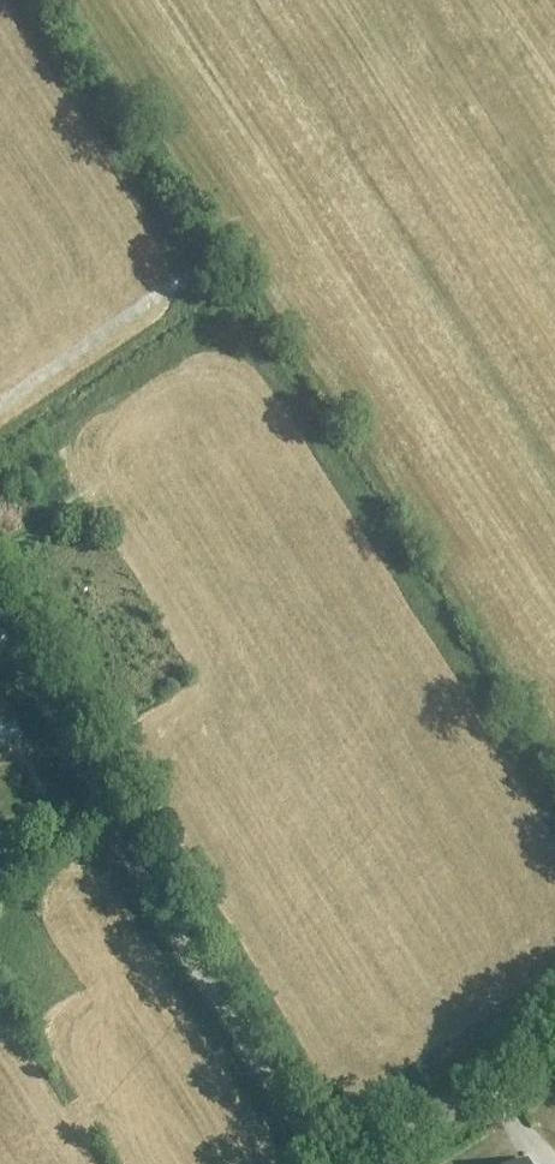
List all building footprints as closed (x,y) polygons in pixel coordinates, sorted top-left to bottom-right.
[(13,722),(0,702),(0,730),(13,722)]
